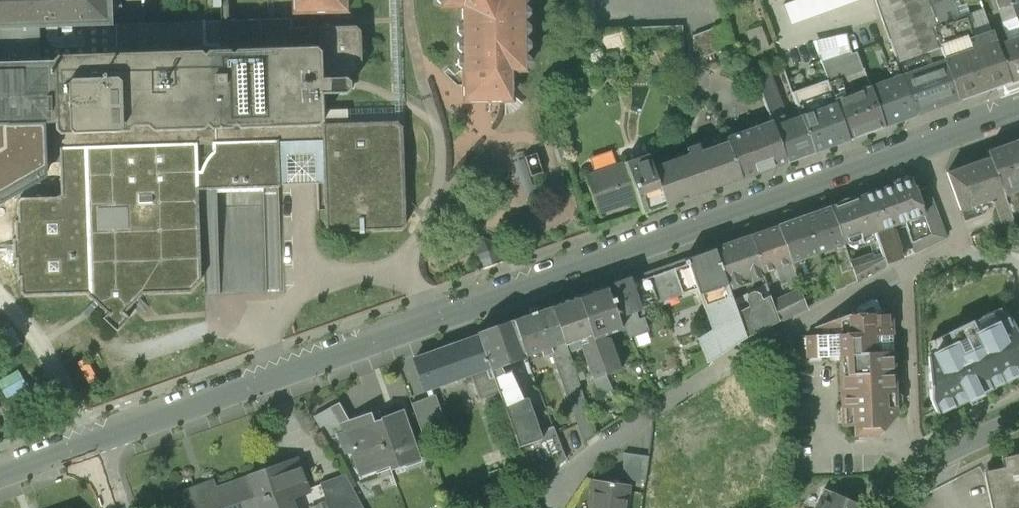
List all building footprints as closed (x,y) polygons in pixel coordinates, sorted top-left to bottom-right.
[(38,26),(109,23),(108,0),(0,0),(0,27),(38,26)] [(148,53),(214,51),(319,47),(319,28),(291,29),(291,19),(229,21),(228,0),(205,0),(205,15),(220,15),(221,21),(170,23),(109,25),(109,23),(38,26),(39,28),(116,26),(117,54),(148,53)] [(347,0),(293,0),(293,13),(347,12),(347,0)] [(322,111),(323,124),(346,124),(398,122),(402,121),(397,0),(390,0),(395,109),(322,111)] [(462,88),(486,88),(486,103),(506,102),(513,95),(512,72),(526,72),(525,0),(441,0),(441,8),(461,8),(462,88)] [(852,0),(797,0),(783,5),(789,23),(852,0)] [(898,64),(926,52),(940,47),(934,29),(939,27),(929,0),(875,0),(896,59),(898,64)] [(945,60),(964,54),(961,45),(971,41),(968,34),(971,33),(966,19),(960,22),(952,0),(929,0),(939,27),(934,29),(940,47),(945,60)] [(1000,10),(1016,4),(1018,3),(1018,0),(997,0),(1000,10)] [(1004,21),(1016,17),(1018,16),(1018,14),(1016,4),(1000,10),(1004,21)] [(1018,39),(1018,24),(1016,17),(1004,21),(1010,42),(1018,39)] [(699,52),(701,59),(734,47),(726,24),(725,25),(693,36),(694,52),(699,52)] [(0,27),(0,71),(39,69),(39,66),(39,28),(38,26),(0,27)] [(50,122),(59,148),(85,147),(197,144),(215,143),(262,142),(276,141),(290,141),(322,140),(324,184),(325,228),(330,233),(401,230),(405,225),(402,127),(398,123),(398,122),(346,124),(323,124),(322,111),(322,95),(321,95),(320,78),(319,47),(214,51),(215,73),(147,75),(146,55),(148,54),(148,53),(117,54),(116,26),(39,28),(39,66),(48,66),(50,122)] [(667,26),(647,27),(648,52),(662,51),(662,70),(673,70),(672,51),(683,50),(682,40),(682,26),(667,26)] [(319,47),(320,78),(346,78),(350,82),(362,69),(360,31),(355,27),(319,28),(319,47)] [(647,27),(625,28),(625,41),(626,53),(648,52),(647,27)] [(581,30),(589,54),(625,41),(625,28),(581,30)] [(750,30),(755,50),(767,48),(763,28),(750,30)] [(961,45),(964,54),(978,94),(1010,82),(997,46),(998,46),(993,32),(974,40),(971,41),(961,45)] [(821,60),(849,50),(847,34),(812,42),(818,57),(820,57),(821,60)] [(1018,79),(1018,39),(1010,42),(998,46),(997,46),(1010,82),(1018,79)] [(626,53),(625,41),(589,54),(593,65),(626,53)] [(926,52),(932,65),(945,60),(940,47),(926,52)] [(821,60),(829,83),(863,71),(856,52),(852,54),(851,49),(849,50),(821,60)] [(683,70),(683,50),(672,51),(673,70),(683,70)] [(215,73),(214,51),(148,53),(148,54),(146,55),(147,75),(215,73)] [(959,101),(978,94),(964,54),(945,60),(959,101)] [(959,101),(945,60),(932,65),(903,77),(916,116),(959,101)] [(888,69),(892,80),(903,77),(898,65),(888,69)] [(50,122),(48,66),(39,66),(39,69),(0,71),(0,124),(50,122)] [(772,122),(774,127),(785,122),(783,118),(784,113),(770,75),(757,80),(772,122)] [(916,116),(903,77),(892,80),(870,88),(885,127),(916,116)] [(350,90),(350,82),(346,78),(320,78),(321,95),(322,95),(346,94),(350,90)] [(792,93),(801,117),(836,104),(835,101),(834,101),(827,80),(792,93)] [(462,103),(486,103),(486,88),(462,88),(462,103)] [(849,140),(885,127),(870,88),(835,101),(836,104),(849,140)] [(801,117),(813,153),(849,140),(836,104),(801,117)] [(801,117),(785,122),(774,127),(787,163),(813,153),(801,117)] [(60,162),(59,148),(50,122),(0,124),(0,205),(47,178),(46,162),(60,162)] [(728,138),(729,143),(742,179),(787,163),(774,127),(772,122),(728,138)] [(277,185),(279,185),(324,184),(322,140),(290,141),(290,155),(276,155),(277,185)] [(276,141),(262,142),(263,189),(278,188),(279,188),(280,188),(279,185),(277,185),(276,155),(276,141)] [(276,141),(276,155),(290,155),(290,141),(276,141)] [(239,190),(263,189),(262,142),(215,143),(216,190),(239,190)] [(1015,142),(988,152),(991,159),(990,159),(1003,195),(1013,221),(1018,219),(1018,154),(1015,142)] [(198,190),(216,190),(215,143),(197,144),(198,190)] [(729,143),(692,156),(704,192),(742,179),(729,143)] [(201,281),(198,190),(197,144),(85,147),(90,294),(88,294),(88,296),(107,314),(103,319),(117,332),(129,318),(125,313),(143,294),(190,293),(201,281)] [(87,295),(88,296),(88,294),(90,294),(85,147),(59,148),(60,162),(61,195),(59,197),(21,199),(18,202),(18,221),(15,221),(16,239),(13,239),(13,260),(16,260),(17,278),(20,278),(20,293),(24,296),(87,294),(87,295)] [(524,157),(531,178),(544,174),(537,152),(524,157)] [(626,163),(629,170),(651,162),(648,155),(626,163)] [(691,155),(653,169),(666,206),(704,192),(692,156),(691,155)] [(993,199),(1005,234),(1016,230),(1016,229),(1013,221),(1003,195),(990,159),(947,174),(961,210),(993,199)] [(653,169),(651,162),(629,170),(639,200),(644,213),(645,213),(645,212),(665,205),(665,206),(666,206),(653,169)] [(626,204),(639,200),(629,170),(626,163),(586,177),(599,214),(605,212),(601,202),(623,195),(626,204)] [(874,231),(875,233),(924,215),(918,198),(912,179),(862,196),(874,231)] [(930,194),(918,198),(924,215),(875,233),(878,241),(886,265),(898,261),(946,238),(946,237),(930,194)] [(605,212),(626,204),(623,195),(601,202),(605,212)] [(843,242),(870,232),(874,231),(862,196),(830,207),(843,242)] [(843,244),(843,242),(830,207),(804,217),(817,253),(843,244)] [(778,227),(790,263),(817,253),(804,217),(778,227)] [(762,272),(781,266),(790,263),(778,227),(750,236),(762,272)] [(726,285),(762,272),(750,236),(714,249),(726,285)] [(481,259),(485,269),(500,264),(497,254),(500,247),(483,239),(475,256),(481,259)] [(865,246),(870,259),(871,258),(875,269),(886,265),(878,241),(874,243),(865,246)] [(838,266),(841,273),(853,269),(852,267),(843,244),(817,253),(819,261),(832,256),(836,267),(838,266)] [(714,249),(671,264),(681,291),(696,286),(711,330),(697,338),(707,363),(745,338),(736,313),(726,285),(714,249)] [(819,261),(817,253),(790,263),(796,280),(824,276),(819,261)] [(876,272),(875,269),(871,258),(870,259),(852,267),(853,269),(857,282),(876,272)] [(796,280),(790,263),(781,266),(781,270),(790,294),(800,290),(796,280)] [(658,300),(681,291),(671,264),(648,272),(658,300)] [(827,270),(835,292),(846,287),(845,286),(841,273),(838,266),(836,267),(827,270)] [(857,282),(853,269),(841,273),(845,286),(857,282)] [(648,272),(630,279),(640,309),(659,303),(658,300),(648,272)] [(636,311),(640,309),(630,279),(606,287),(617,318),(636,311)] [(818,290),(824,299),(831,295),(828,286),(818,290)] [(603,336),(621,330),(617,318),(606,287),(579,296),(605,372),(607,375),(620,371),(610,341),(606,339),(604,339),(603,336)] [(773,303),(779,321),(806,308),(800,290),(790,294),(773,303)] [(592,376),(605,372),(579,296),(553,306),(565,342),(566,345),(579,340),(581,345),(592,376)] [(736,313),(745,338),(779,321),(773,303),(771,296),(736,313)] [(837,317),(838,323),(839,348),(839,357),(842,427),(855,426),(856,436),(878,435),(896,416),(891,313),(879,314),(879,309),(874,302),(870,301),(861,306),(857,315),(840,315),(840,316),(838,316),(838,317),(837,317)] [(543,356),(551,353),(553,352),(551,347),(565,342),(553,306),(513,320),(526,356),(541,350),(543,356)] [(639,319),(636,311),(617,318),(621,330),(625,328),(629,338),(631,337),(630,336),(647,330),(643,320),(645,319),(644,317),(639,319)] [(928,366),(930,399),(937,414),(941,411),(942,412),(967,399),(968,401),(981,395),(980,393),(1018,375),(1018,374),(1018,356),(1015,357),(1009,344),(1018,339),(1018,335),(1010,317),(977,333),(972,322),(948,333),(954,344),(928,357),(928,366)] [(479,336),(491,371),(500,368),(527,358),(526,356),(513,320),(478,333),(479,336)] [(832,349),(839,348),(838,323),(829,323),(815,328),(816,336),(806,336),(807,358),(833,357),(832,349)] [(479,400),(499,393),(491,371),(479,336),(414,359),(425,390),(470,374),(479,400)] [(566,345),(565,342),(551,347),(553,352),(551,353),(567,399),(569,398),(582,394),(580,387),(581,387),(575,372),(576,372),(566,345)] [(499,393),(518,447),(541,439),(539,433),(527,401),(526,399),(523,398),(521,399),(509,372),(503,374),(500,368),(491,371),(499,393)] [(592,376),(601,397),(614,391),(607,375),(605,372),(592,376)] [(569,398),(584,443),(596,434),(582,394),(569,398)] [(412,403),(422,431),(440,425),(430,396),(412,403)] [(314,416),(326,438),(339,433),(346,430),(344,424),(335,405),(314,416)] [(352,449),(361,475),(379,469),(377,462),(386,458),(390,469),(408,463),(406,456),(416,452),(402,412),(374,422),(371,414),(344,424),(346,430),(339,433),(345,452),(352,449)] [(554,428),(539,433),(541,439),(518,447),(531,484),(531,485),(553,469),(566,459),(565,457),(565,458),(554,428)] [(406,456),(408,463),(419,459),(416,452),(406,456)] [(621,477),(645,480),(649,455),(625,453),(621,477)] [(291,499),(309,493),(297,458),(249,475),(250,478),(259,505),(260,507),(294,507),(291,499)] [(985,477),(991,507),(1018,507),(1018,460),(985,477)] [(329,507),(347,507),(361,503),(345,475),(320,483),(329,507)] [(217,489),(201,495),(198,487),(177,495),(182,507),(251,507),(259,505),(250,478),(217,489)] [(629,484),(594,481),(590,507),(626,507),(629,484)] [(214,482),(198,487),(201,495),(217,489),(214,482)] [(860,505),(850,500),(849,502),(824,490),(816,507),(858,507),(860,505)] [(177,495),(162,500),(165,507),(182,507),(177,495)]
